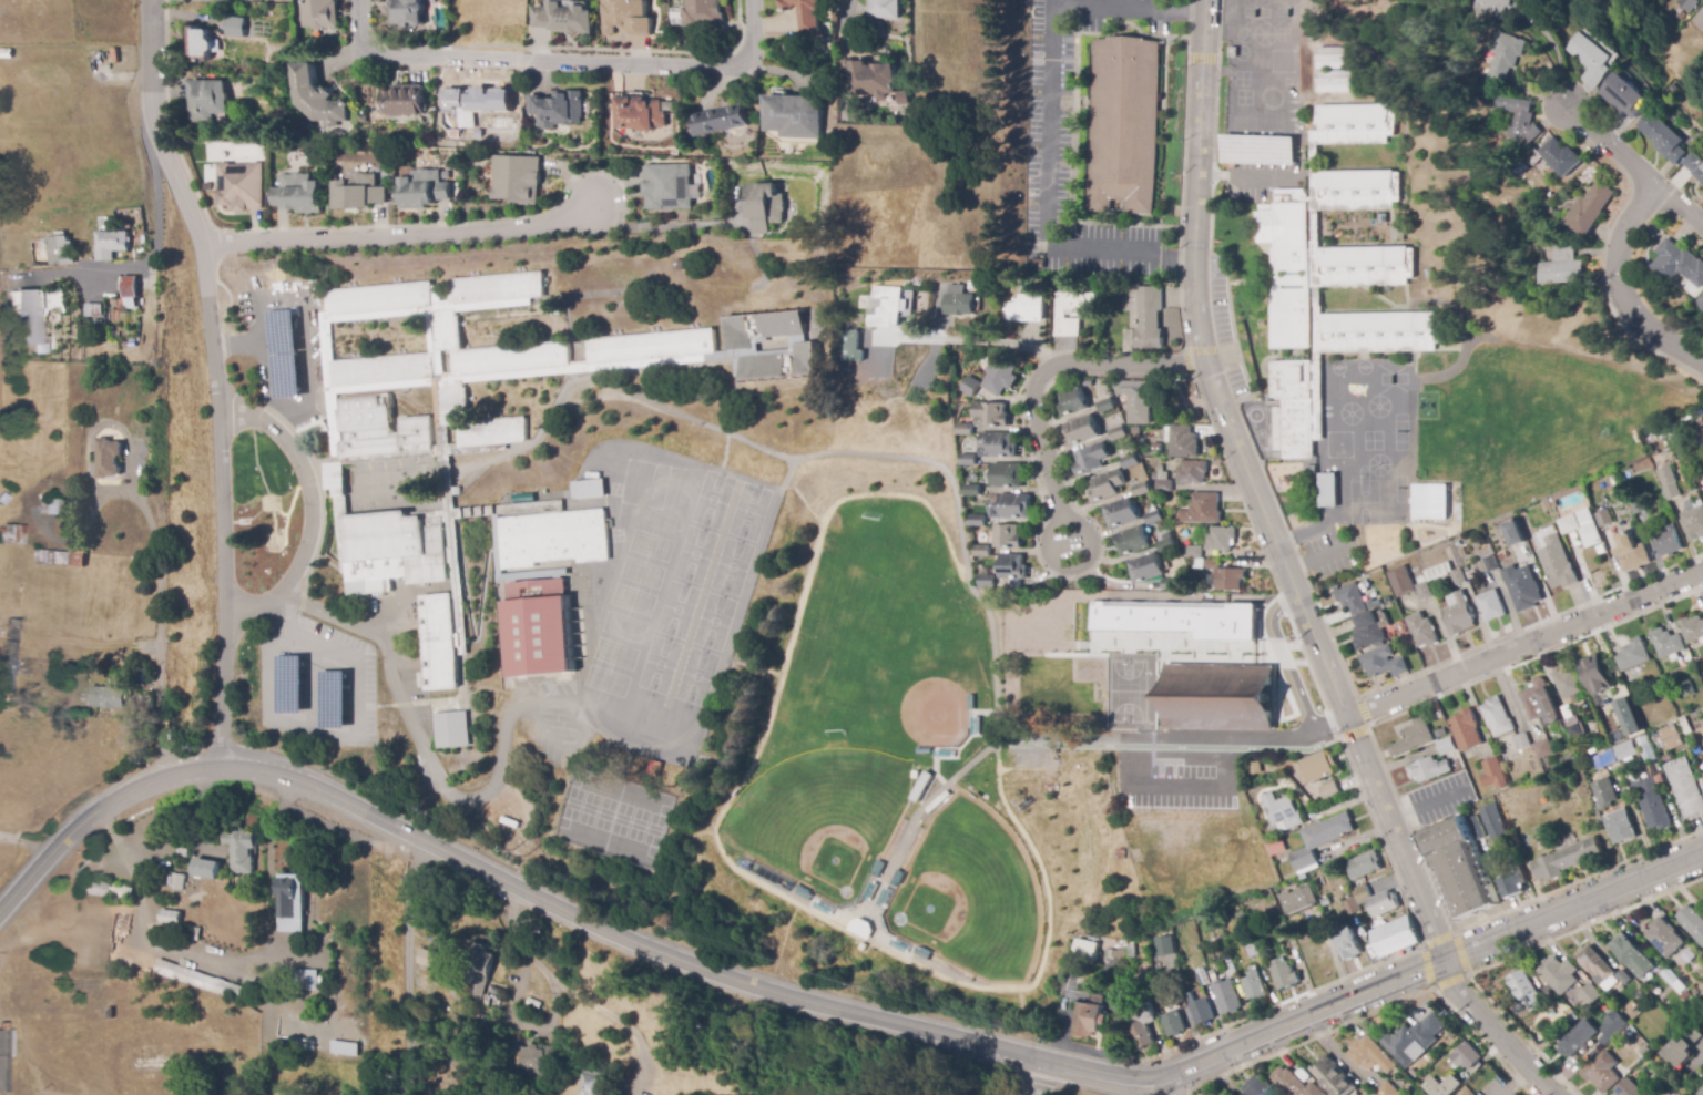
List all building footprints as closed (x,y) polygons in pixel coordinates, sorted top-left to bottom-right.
[(304,28),(304,0),(337,0),(337,2),(338,2),(338,28),(325,28),(323,30),(316,30),(315,28),(304,28)] [(389,25),(390,0),(422,0),(422,3),(425,6),(425,10),(422,12),(422,27),(389,25)] [(548,27),(532,27),(533,4),(548,6),(548,0),(561,0),(561,6),(572,7),(572,3),(585,3),(585,9),(591,9),(590,32),(580,32),(580,30),(575,30),(575,32),(567,32),(567,29),(548,29),(548,27)] [(604,34),(605,0),(647,0),(646,19),(652,19),(652,35),(604,34)] [(686,1),(686,0),(721,0),(721,2),(723,2),(723,13),(725,13),(724,29),(684,27),(685,9),(689,9),(689,1),(686,1)] [(779,6),(779,0),(822,0),(823,11),(817,11),(817,32),(798,32),(798,4),(795,4),(794,7),(791,10),(785,10),(779,6)] [(867,16),(898,19),(900,0),(868,0),(867,16)] [(1470,17),(1475,0),(1510,0),(1507,8),(1503,8),(1498,25),(1470,17)] [(1676,3),(1679,0),(1696,0),(1699,2),(1689,13),(1676,3)] [(1690,20),(1702,7),(1702,33),(1690,20)] [(227,16),(246,18),(245,37),(225,34),(227,16)] [(210,62),(196,61),(197,58),(192,57),(192,30),(211,31),(212,32),(211,41),(213,41),(215,43),(215,50),(212,52),(211,52),(210,62)] [(1597,90),(1583,80),(1591,69),(1568,51),(1582,33),(1613,58),(1608,65),(1613,70),(1597,90)] [(1506,83),(1488,80),(1497,34),(1523,39),(1520,57),(1517,55),(1513,69),(1508,68),(1506,83)] [(1091,39),(1158,41),(1152,214),(1123,213),(1123,212),(1085,209),(1091,39)] [(1316,45),(1343,45),(1343,70),(1316,70),(1316,45)] [(1237,58),(1230,58),(1230,48),(1238,48),(1237,58)] [(865,64),(894,63),(895,93),(884,94),(885,96),(881,100),(876,100),(873,98),(873,94),(848,95),(848,65),(849,65),(849,61),(865,61),(865,64)] [(324,127),(325,122),(313,122),(295,104),(295,64),(315,64),(315,85),(317,85),(322,91),(325,86),(334,95),(328,100),(330,102),(340,102),(343,100),(349,105),(346,109),(346,122),(337,122),(337,127),(324,127)] [(1316,70),(1343,70),(1349,69),(1349,92),(1316,92),(1316,70)] [(1636,121),(1625,111),(1622,115),(1598,94),(1618,72),(1648,96),(1639,108),(1644,111),(1636,121)] [(215,123),(192,123),(192,81),(228,81),(228,114),(215,114),(215,123)] [(424,115),(384,115),(384,92),(395,92),(395,85),(425,85),(424,115)] [(512,111),(512,88),(491,88),(491,87),(475,87),(475,94),(466,94),(466,89),(444,89),(444,109),(457,109),(458,128),(473,128),(473,111),(512,111)] [(553,131),(540,130),(541,116),(529,115),(530,95),(541,95),(540,100),(547,100),(551,101),(551,100),(554,100),(555,93),(569,94),(569,91),(583,92),(582,117),(581,117),(581,124),(572,123),(572,126),(553,125),(553,131)] [(764,95),(820,96),(820,137),(781,137),(781,131),(764,131),(764,95)] [(1528,146),(1522,140),(1509,137),(1512,112),(1495,110),(1497,95),(1531,101),(1530,113),(1533,114),(1531,126),(1534,123),(1543,133),(1528,146)] [(616,98),(632,99),(632,96),(645,96),(645,102),(651,102),(651,100),(662,100),(662,111),(665,111),(665,126),(653,126),(653,132),(638,132),(638,129),(615,129),(616,98)] [(694,137),(692,125),(695,124),(694,115),(745,104),(749,125),(694,137)] [(1260,203),(1274,202),(1274,187),(1307,187),(1307,197),(1309,197),(1309,130),(1317,130),(1317,124),(1316,124),(1316,105),(1391,104),(1391,122),(1398,122),(1398,116),(1403,116),(1403,137),(1398,137),(1398,135),(1393,135),(1393,136),(1385,136),(1385,143),(1316,144),(1317,171),(1393,170),(1393,172),(1398,172),(1399,202),(1393,203),(1393,209),(1319,211),(1319,247),(1407,246),(1407,248),(1414,248),(1414,278),(1407,278),(1407,285),(1319,286),(1320,313),(1441,311),(1441,344),(1436,344),(1436,351),(1323,352),(1324,440),(1314,441),(1314,459),(1282,459),(1282,451),(1273,451),(1273,406),(1264,406),(1264,392),(1269,392),(1269,397),(1272,397),(1271,360),(1313,359),(1313,349),(1272,349),(1271,249),(1275,249),(1275,242),(1258,243),(1258,231),(1254,231),(1254,211),(1260,211),(1260,203)] [(1676,166),(1668,160),(1654,147),(1656,145),(1635,126),(1650,111),(1684,141),(1680,146),(1687,153),(1676,166)] [(1566,178),(1557,170),(1556,171),(1544,158),(1546,157),(1540,152),(1543,149),(1541,145),(1551,136),(1553,140),(1556,137),(1566,149),(1569,145),(1584,162),(1566,178)] [(1533,167),(1523,157),(1534,149),(1543,158),(1533,167)] [(1694,152),(1702,159),(1702,184),(1692,174),(1693,173),(1683,164),(1694,152)] [(1236,167),(1224,166),(1224,153),(1236,154),(1236,167)] [(493,155),(540,156),(539,205),(509,205),(509,199),(491,199),(493,155)] [(262,163),(263,209),(246,209),(246,212),(228,212),(228,205),(217,206),(216,163),(230,163),(228,165),(248,164),(248,163),(262,163)] [(693,208),(646,211),(646,194),(643,194),(643,181),(645,181),(645,165),(691,164),(693,208)] [(398,177),(398,205),(400,205),(400,208),(425,208),(425,205),(436,205),(436,199),(450,199),(450,182),(440,182),(440,168),(428,168),(428,167),(417,167),(417,170),(410,170),(410,177),(398,177)] [(309,182),(318,181),(319,213),(295,214),(295,211),(285,211),(285,206),(271,206),(269,187),(279,187),(279,175),(309,173),(309,182)] [(333,181),(345,181),(344,174),(375,173),(375,187),(385,186),(386,204),(369,204),(369,209),(333,209),(333,181)] [(1587,238),(1563,222),(1581,197),(1584,199),(1598,181),(1615,193),(1602,212),(1604,213),(1587,238)] [(775,183),(776,194),(783,194),(784,224),(769,224),(771,234),(753,234),(753,219),(747,219),(747,184),(775,183)] [(1548,214),(1546,202),(1552,201),(1554,214),(1548,214)] [(1391,225),(1403,225),(1403,241),(1393,241),(1391,225)] [(99,260),(99,233),(130,232),(130,250),(113,252),(113,259),(99,260)] [(49,265),(70,264),(69,236),(43,237),(43,248),(48,248),(49,265)] [(1700,258),(1702,261),(1702,285),(1700,289),(1680,272),(1671,283),(1652,266),(1662,256),(1655,252),(1668,237),(1683,249),(1685,247),(1699,259),(1700,258)] [(1541,285),(1540,264),(1541,264),(1541,253),(1538,253),(1533,245),(1553,244),(1554,246),(1573,245),(1574,262),(1582,260),(1584,283),(1541,285)] [(1042,269),(1027,268),(1027,259),(1042,260),(1042,269)] [(422,690),(416,595),(449,593),(448,582),(402,585),(402,577),(397,577),(397,580),(391,581),(391,576),(387,576),(388,592),(363,594),(363,595),(345,596),(344,573),(338,574),(332,489),(324,490),(322,463),(330,462),(319,311),(325,311),(323,289),(429,282),(429,286),(448,285),(448,278),(540,270),(540,273),(542,273),(545,306),(457,311),(459,349),(563,341),(563,342),(568,342),(569,361),(585,360),(583,338),(711,328),(713,351),(725,350),(723,316),(800,310),(803,341),(814,340),(816,376),(737,381),(737,372),(732,372),(731,361),(463,381),(467,420),(524,416),(527,442),(504,443),(506,451),(448,456),(452,509),(561,500),(562,512),(605,509),(609,561),(574,563),(574,559),(567,560),(570,608),(581,607),(585,658),(573,659),(574,682),(555,683),(555,677),(542,678),(542,676),(507,678),(499,582),(494,582),(489,516),(453,519),(463,655),(452,656),(455,688),(422,690)] [(125,298),(123,278),(137,277),(139,297),(125,298)] [(1078,337),(1053,337),(1053,294),(1056,294),(1056,282),(1067,282),(1067,294),(1093,294),(1093,317),(1074,317),(1074,309),(1071,309),(1071,316),(1063,316),(1063,319),(1078,319),(1078,337)] [(973,295),(975,315),(942,315),(942,294),(946,294),(946,284),(962,284),(962,294),(973,295)] [(1124,352),(1123,330),(1129,330),(1129,311),(1121,311),(1121,298),(1123,298),(1123,294),(1129,294),(1129,289),(1136,289),(1136,287),(1162,287),(1163,311),(1159,311),(1160,330),(1163,330),(1163,348),(1134,349),(1134,352),(1124,352)] [(900,328),(868,327),(869,316),(868,316),(868,297),(871,297),(871,288),(901,288),(901,299),(900,328)] [(19,345),(18,291),(41,291),(42,345),(19,345)] [(1694,303),(1702,311),(1702,292),(1694,303)] [(1043,318),(1001,317),(1002,303),(1014,303),(1014,300),(1018,300),(1018,295),(1044,296),(1043,318)] [(103,317),(85,316),(85,304),(103,305),(103,317)] [(864,361),(842,361),(842,331),(858,331),(858,351),(864,351),(864,361)] [(1000,398),(980,387),(988,373),(983,371),(988,364),(992,366),(998,356),(1018,367),(1013,375),(1018,378),(1011,390),(1006,388),(1000,398)] [(971,398),(958,391),(967,376),(979,383),(971,398)] [(1150,424),(1128,424),(1128,396),(1115,395),(1115,390),(1113,390),(1113,382),(1151,382),(1150,424)] [(1062,419),(1058,406),(1061,403),(1058,395),(1080,387),(1089,409),(1062,419)] [(1101,415),(1097,403),(1104,400),(1102,397),(1110,395),(1115,409),(1101,415)] [(1007,428),(980,427),(980,419),(971,419),(971,402),(1005,405),(1003,413),(1008,413),(1007,428)] [(1071,448),(1063,426),(1091,415),(1100,438),(1071,448)] [(1662,437),(1659,428),(1671,421),(1675,431),(1662,437)] [(971,436),(956,436),(956,424),(971,424),(971,436)] [(1112,442),(1109,431),(1123,426),(1126,437),(1112,442)] [(1197,458),(1170,458),(1170,440),(1160,440),(1160,428),(1170,428),(1170,427),(1190,427),(1190,434),(1195,434),(1195,441),(1199,441),(1197,458)] [(1017,458),(989,458),(989,450),(979,450),(980,433),(1012,433),(1012,444),(1017,444),(1017,458)] [(108,479),(96,479),(96,439),(109,439),(109,442),(122,443),(122,457),(120,458),(119,458),(118,458),(118,465),(120,465),(120,478),(108,477),(108,479)] [(1078,478),(1073,464),(1077,463),(1073,453),(1104,442),(1110,458),(1101,460),(1104,468),(1078,478)] [(1124,470),(1120,460),(1134,453),(1139,464),(1124,470)] [(976,467),(960,465),(960,454),(976,454),(976,467)] [(1654,470),(1651,461),(1656,459),(1661,468),(1654,470)] [(1203,484),(1176,484),(1176,469),(1182,469),(1182,461),(1207,462),(1206,473),(1205,480),(1203,480),(1203,484)] [(1021,489),(991,488),(991,464),(1022,464),(1021,489)] [(1172,492),(1154,492),(1154,481),(1151,481),(1151,473),(1156,473),(1156,465),(1162,465),(1162,472),(1167,472),(1167,481),(1172,481),(1172,492)] [(1316,474),(1307,474),(1307,465),(1316,465),(1316,474)] [(1668,501),(1656,471),(1671,467),(1676,482),(1675,482),(1680,497),(1668,501)] [(1092,504),(1088,491),(1092,490),(1088,480),(1119,469),(1124,484),(1115,488),(1119,495),(1092,504)] [(1318,472),(1337,472),(1338,508),(1318,508),(1318,472)] [(604,495),(571,499),(570,478),(602,474),(604,495)] [(1135,498),(1132,488),(1146,482),(1151,492),(1135,498)] [(1413,519),(1447,519),(1448,484),(1413,484),(1413,519)] [(980,497),(965,497),(965,485),(980,485),(980,497)] [(1589,550),(1581,530),(1566,535),(1560,521),(1556,508),(1553,509),(1550,499),(1582,485),(1585,492),(1581,494),(1580,491),(1556,501),(1558,506),(1561,505),(1564,513),(1574,510),(1577,513),(1589,509),(1603,544),(1589,550)] [(1221,523),(1179,523),(1179,511),(1190,511),(1190,506),(1192,506),(1193,493),(1218,493),(1218,512),(1221,512),(1221,523)] [(1030,519),(999,519),(999,494),(1030,495),(1030,519)] [(1700,495),(1702,504),(1702,536),(1699,539),(1699,540),(1692,542),(1681,514),(1695,509),(1691,499),(1700,495)] [(1634,515),(1629,501),(1641,497),(1646,510),(1634,515)] [(1110,530),(1102,508),(1131,498),(1139,520),(1110,530)] [(62,516),(40,514),(41,501),(49,502),(49,500),(63,501),(62,516)] [(1148,526),(1144,515),(1159,510),(1162,520),(1148,526)] [(1601,528),(1595,514),(1608,510),(1613,523),(1601,528)] [(986,526),(970,526),(970,515),(986,515),(986,526)] [(1525,541),(1516,519),(1503,525),(1512,547),(1525,541)] [(24,545),(0,543),(0,529),(4,530),(4,525),(26,528),(24,545)] [(1021,549),(993,549),(993,525),(1018,525),(1018,535),(1021,535),(1021,549)] [(1122,559),(1113,535),(1142,525),(1151,548),(1122,559)] [(1231,551),(1204,551),(1205,535),(1210,535),(1210,528),(1236,529),(1235,540),(1234,540),(1234,545),(1231,545),(1231,551)] [(1661,559),(1652,540),(1673,530),(1683,550),(1674,553),(1675,555),(1670,557),(1669,555),(1661,559)] [(1624,573),(1615,551),(1622,548),(1618,536),(1630,532),(1635,546),(1643,543),(1651,562),(1624,573)] [(1160,554),(1155,543),(1162,541),(1161,536),(1169,533),(1174,549),(1160,554)] [(1553,590),(1538,552),(1549,549),(1544,539),(1558,533),(1570,564),(1572,563),(1580,583),(1564,589),(1563,585),(1553,590)] [(1521,560),(1513,540),(1521,536),(1523,544),(1527,543),(1531,556),(1521,560)] [(990,557),(975,557),(975,546),(990,546),(990,557)] [(1201,559),(1183,557),(1183,548),(1201,548),(1201,559)] [(1460,559),(1457,551),(1464,548),(1467,555),(1460,559)] [(57,566),(43,565),(43,563),(35,562),(37,550),(64,553),(63,566),(57,565),(57,566)] [(1500,565),(1497,555),(1510,550),(1513,560),(1500,565)] [(85,569),(68,566),(70,551),(88,553),(85,569)] [(1136,585),(1128,563),(1156,552),(1164,575),(1136,585)] [(1026,580),(998,579),(999,555),(1022,555),(1022,565),(1027,565),(1026,580)] [(1488,573),(1482,559),(1493,555),(1499,569),(1488,573)] [(1242,591),(1216,591),(1216,575),(1214,575),(1214,570),(1204,570),(1204,560),(1220,560),(1220,570),(1242,570),(1242,571),(1245,571),(1245,580),(1242,580),(1242,591)] [(1455,586),(1450,573),(1448,573),(1448,575),(1428,583),(1424,571),(1448,563),(1451,572),(1461,569),(1466,582),(1455,586)] [(1397,598),(1387,573),(1405,565),(1415,592),(1397,598)] [(1519,610),(1509,585),(1524,579),(1522,574),(1530,572),(1533,582),(1536,582),(1538,587),(1537,587),(1540,597),(1533,600),(1534,604),(1519,610)] [(995,587),(979,587),(979,576),(995,576),(995,587)] [(1421,601),(1415,586),(1418,585),(1416,579),(1424,576),(1426,582),(1432,596),(1421,601)] [(1179,591),(1163,591),(1163,580),(1179,580),(1179,591)] [(1354,617),(1349,607),(1345,610),(1340,601),(1338,602),(1334,592),(1357,582),(1366,605),(1374,603),(1376,608),(1354,617)] [(1486,623),(1475,597),(1496,590),(1506,615),(1498,618),(1486,623)] [(1452,637),(1441,611),(1449,607),(1446,596),(1455,593),(1462,591),(1476,627),(1464,632),(1465,633),(1452,637)] [(1119,598),(1231,602),(1230,643),(1118,639),(1119,598)] [(1357,652),(1354,642),(1356,642),(1354,636),(1356,635),(1354,628),(1359,626),(1356,618),(1375,611),(1375,613),(1383,610),(1384,614),(1385,613),(1390,626),(1383,630),(1387,639),(1357,652)] [(1702,622),(1702,621),(1702,638),(1687,645),(1679,622),(1689,618),(1690,621),(1700,616),(1702,622)] [(1418,648),(1409,626),(1429,618),(1439,643),(1428,647),(1427,645),(1418,648)] [(12,686),(1,685),(10,620),(21,621),(12,686)] [(1672,663),(1670,656),(1661,659),(1650,633),(1662,627),(1664,633),(1670,631),(1672,637),(1680,634),(1686,649),(1676,654),(1679,659),(1672,663)] [(1621,673),(1615,657),(1623,654),(1621,648),(1631,645),(1630,642),(1641,637),(1651,661),(1621,673)] [(1370,678),(1367,669),(1365,671),(1359,657),(1389,644),(1394,655),(1388,657),(1390,662),(1403,656),(1409,672),(1395,678),(1391,671),(1370,678)] [(1594,695),(1591,686),(1589,687),(1580,666),(1587,663),(1585,659),(1599,655),(1609,679),(1602,682),(1605,690),(1594,695)] [(1702,656),(1702,659),(1702,671),(1700,673),(1694,659),(1702,656)] [(1163,664),(1274,664),(1274,728),(1163,728),(1163,664)] [(1562,700),(1551,674),(1559,671),(1559,673),(1562,671),(1563,674),(1572,669),(1582,692),(1562,700)] [(1613,693),(1608,679),(1620,675),(1624,688),(1613,693)] [(1552,725),(1548,723),(1546,716),(1530,722),(1519,693),(1534,687),(1533,684),(1534,682),(1540,678),(1543,679),(1560,718),(1558,722),(1552,725)] [(1685,698),(1680,685),(1690,680),(1695,694),(1685,698)] [(116,709),(102,709),(102,708),(89,707),(90,687),(120,689),(126,690),(125,709),(116,708),(116,709)] [(1642,698),(1638,689),(1644,687),(1648,696),(1642,698)] [(1495,738),(1490,728),(1489,729),(1480,707),(1488,704),(1486,700),(1499,696),(1508,719),(1510,718),(1516,730),(1495,738)] [(1617,705),(1630,699),(1644,735),(1631,740),(1617,705)] [(432,714),(466,712),(468,747),(435,748),(432,714)] [(1447,720),(1469,712),(1481,743),(1460,751),(1447,720)] [(1567,733),(1560,718),(1571,714),(1577,728),(1567,733)] [(1393,758),(1388,747),(1405,740),(1401,731),(1416,726),(1413,719),(1424,715),(1434,741),(1393,758)] [(1684,736),(1679,719),(1685,717),(1691,733),(1684,736)] [(1662,738),(1659,729),(1675,723),(1679,731),(1662,738)] [(1437,738),(1434,733),(1444,728),(1446,734),(1437,738)] [(1518,751),(1512,738),(1526,733),(1531,746),(1518,751)] [(1683,743),(1665,748),(1662,740),(1680,734),(1683,743)] [(1642,763),(1638,749),(1635,749),(1638,756),(1619,763),(1613,747),(1645,736),(1653,758),(1642,763)] [(1441,756),(1436,744),(1450,737),(1456,750),(1441,756)] [(1539,759),(1532,745),(1547,739),(1553,754),(1539,759)] [(1309,785),(1299,763),(1326,750),(1328,757),(1333,755),(1337,766),(1333,767),(1335,774),(1309,785)] [(1597,770),(1591,758),(1610,750),(1615,763),(1597,770)] [(1419,784),(1417,778),(1411,780),(1407,767),(1432,757),(1435,763),(1438,761),(1439,764),(1447,760),(1451,771),(1419,784)] [(1498,790),(1496,786),(1486,789),(1479,771),(1483,769),(1481,764),(1498,757),(1509,787),(1498,790)] [(1685,757),(1702,803),(1702,813),(1684,820),(1662,767),(1685,757)] [(1260,761),(1263,771),(1248,775),(1246,764),(1260,761)] [(1661,831),(1659,827),(1650,830),(1638,798),(1633,799),(1623,774),(1630,771),(1634,781),(1635,781),(1636,782),(1652,776),(1672,827),(1661,831)] [(1601,811),(1591,785),(1609,778),(1618,800),(1611,802),(1613,807),(1601,811)] [(1324,800),(1319,788),(1335,782),(1340,794),(1324,800)] [(1282,833),(1278,825),(1274,827),(1262,797),(1273,792),(1277,802),(1291,797),(1296,811),(1298,811),(1304,823),(1282,833)] [(1479,807),(1487,838),(1505,833),(1496,802),(1479,807)] [(1617,846),(1604,817),(1624,808),(1636,837),(1617,846)] [(1288,853),(1306,847),(1299,830),(1347,810),(1355,831),(1312,849),(1318,864),(1297,873),(1288,853)] [(1418,831),(1437,870),(1458,919),(1499,902),(1475,840),(1485,836),(1479,821),(1475,811),(1466,816),(1464,811),(1418,831)] [(254,873),(232,873),(232,846),(223,845),(223,833),(232,833),(232,832),(257,832),(257,849),(252,849),(252,857),(254,857),(254,873)] [(1271,857),(1265,843),(1281,837),(1286,851),(1271,857)] [(1548,882),(1547,878),(1539,881),(1531,863),(1597,837),(1603,854),(1584,862),(1585,866),(1577,869),(1575,867),(1563,871),(1564,876),(1548,882)] [(1541,850),(1538,843),(1543,840),(1547,848),(1541,850)] [(187,858),(176,857),(177,845),(188,846),(187,858)] [(1116,860),(1116,850),(1124,850),(1125,860),(1116,860)] [(1353,882),(1348,872),(1350,872),(1346,862),(1376,851),(1379,861),(1378,861),(1381,870),(1353,882)] [(217,880),(192,877),(195,859),(220,862),(217,880)] [(1507,900),(1499,880),(1513,874),(1511,869),(1519,866),(1527,883),(1521,886),(1524,892),(1507,900)] [(183,890),(171,889),(173,873),(185,876),(183,890)] [(304,933),(278,932),(279,874),(305,876),(304,933)] [(1286,917),(1278,896),(1289,891),(1291,894),(1295,892),(1294,890),(1301,887),(1302,888),(1309,884),(1317,904),(1286,917)] [(1374,919),(1366,902),(1359,905),(1353,890),(1366,884),(1371,898),(1389,891),(1391,896),(1395,894),(1397,899),(1396,900),(1399,908),(1374,919)] [(1323,907),(1320,901),(1328,898),(1330,904),(1323,907)] [(1349,917),(1343,903),(1354,898),(1359,911),(1349,917)] [(1693,908),(1702,919),(1702,938),(1701,935),(1695,940),(1679,921),(1680,920),(1676,918),(1690,907),(1692,909),(1693,908)] [(180,925),(160,922),(161,909),(182,912),(180,925)] [(1241,928),(1235,914),(1244,911),(1248,925),(1241,928)] [(1377,958),(1366,931),(1406,915),(1417,942),(1377,958)] [(1670,960),(1648,935),(1655,929),(1653,927),(1663,917),(1687,943),(1670,960)] [(848,929),(852,920),(859,918),(869,922),(873,929),(868,939),(848,929)] [(1279,943),(1277,939),(1278,938),(1275,930),(1287,924),(1293,938),(1279,943)] [(198,942),(179,938),(182,925),(202,929),(198,942)] [(1344,961),(1334,934),(1353,928),(1357,939),(1356,940),(1360,953),(1356,955),(1357,959),(1353,961),(1352,958),(1344,961)] [(1640,980),(1609,946),(1623,932),(1655,966),(1640,980)] [(1248,959),(1244,948),(1246,946),(1242,938),(1251,934),(1260,954),(1248,959)] [(1094,960),(1098,943),(1076,938),(1072,955),(1094,960)] [(1154,940),(1172,938),(1174,955),(1156,958),(1154,940)] [(480,1001),(468,996),(472,983),(459,978),(471,942),(488,948),(487,952),(496,955),(480,1001)] [(1608,981),(1601,974),(1598,976),(1592,970),(1589,972),(1575,959),(1590,945),(1617,973),(1608,981)] [(1687,964),(1681,956),(1690,949),(1696,956),(1687,964)] [(432,968),(418,964),(421,950),(436,953),(432,968)] [(1561,996),(1538,971),(1544,964),(1542,963),(1547,959),(1549,961),(1554,955),(1562,964),(1569,959),(1579,970),(1572,975),(1578,982),(1561,996)] [(1227,978),(1221,960),(1230,956),(1236,974),(1227,978)] [(249,1005),(154,973),(159,959),(254,991),(249,1005)] [(1278,991),(1269,969),(1275,966),(1273,962),(1279,959),(1282,963),(1287,961),(1293,973),(1297,972),(1302,982),(1293,985),(1294,987),(1288,990),(1287,987),(1278,991)] [(1672,986),(1660,975),(1668,968),(1680,979),(1672,986)] [(1625,984),(1615,975),(1621,969),(1631,979),(1625,984)] [(318,991),(305,991),(305,970),(319,971),(318,991)] [(1251,1003),(1241,980),(1248,978),(1247,973),(1256,970),(1268,999),(1260,1002),(1258,1000),(1251,1003)] [(1532,1012),(1528,1003),(1524,1005),(1510,979),(1526,970),(1546,1004),(1532,1012)] [(1200,986),(1195,974),(1204,971),(1210,984),(1200,986)] [(1232,1016),(1231,1012),(1223,1015),(1211,984),(1221,980),(1222,983),(1231,979),(1242,1006),(1236,1009),(1238,1013),(1232,1016)] [(1680,993),(1673,986),(1680,980),(1686,987),(1680,993)] [(1123,1000),(1108,996),(1110,983),(1125,985),(1123,1000)] [(1589,1007),(1578,995),(1590,983),(1602,995),(1589,1007)] [(1656,986),(1664,994),(1655,1003),(1648,995),(1656,986)] [(1683,1001),(1680,997),(1686,991),(1690,994),(1683,1001)] [(1175,1006),(1172,1000),(1180,996),(1183,1003),(1175,1006)] [(1204,1026),(1203,1023),(1196,1026),(1187,1005),(1189,1004),(1186,999),(1192,996),(1194,1002),(1205,997),(1214,1020),(1209,1022),(1209,1024),(1204,1026)] [(1639,1004),(1633,1010),(1628,1005),(1634,1000),(1639,1004)] [(1136,1051),(1128,1030),(1130,1009),(1148,1001),(1155,1020),(1146,1024),(1154,1043),(1136,1051)] [(1088,1038),(1073,1036),(1079,1003),(1102,1006),(1101,1013),(1107,1014),(1104,1025),(1099,1024),(1098,1033),(1093,1032),(1093,1036),(1089,1036),(1088,1038)] [(1167,1038),(1159,1016),(1177,1009),(1186,1031),(1180,1033),(1181,1035),(1174,1037),(1174,1035),(1167,1038)] [(1604,1047),(1599,1041),(1605,1034),(1601,1029),(1607,1023),(1603,1021),(1614,1010),(1629,1024),(1604,1047)] [(485,1022),(477,1019),(480,1012),(487,1015),(485,1022)] [(1574,1012),(1578,1017),(1571,1023),(1567,1017),(1574,1012)] [(1434,1013),(1446,1025),(1435,1036),(1438,1040),(1427,1048),(1415,1061),(1406,1070),(1378,1040),(1387,1032),(1394,1038),(1406,1026),(1410,1031),(1420,1021),(1422,1023),(1434,1013)] [(1570,1058),(1558,1044),(1587,1019),(1599,1033),(1585,1044),(1588,1046),(1583,1050),(1581,1048),(1570,1058)] [(11,1093),(0,1093),(0,1031),(0,1023),(9,1023),(9,1031),(14,1031),(14,1078),(11,1078),(11,1093)] [(1693,1024),(1702,1035),(1702,1037),(1689,1051),(1694,1056),(1677,1071),(1662,1054),(1693,1024)] [(1631,1038),(1624,1032),(1631,1025),(1638,1031),(1631,1038)] [(1387,1075),(1370,1057),(1358,1068),(1346,1055),(1352,1050),(1349,1047),(1359,1037),(1362,1040),(1367,1035),(1396,1066),(1387,1075)] [(1469,1071),(1466,1067),(1465,1070),(1461,1066),(1459,1068),(1449,1057),(1467,1041),(1483,1057),(1469,1071)] [(549,1081),(524,1077),(526,1070),(509,1067),(511,1046),(529,1048),(530,1045),(539,1046),(538,1050),(545,1051),(542,1068),(550,1070),(549,1081)] [(1604,1094),(1590,1079),(1588,1082),(1580,1073),(1605,1050),(1619,1064),(1612,1070),(1621,1079),(1604,1094)] [(1357,1087),(1349,1094),(1333,1094),(1309,1070),(1327,1054),(1357,1087)] [(1316,1083),(1326,1094),(1304,1094),(1303,1094),(1302,1094),(1286,1094),(1274,1081),(1271,1077),(1283,1066),(1286,1071),(1289,1068),(1306,1088),(1314,1081),(1316,1083)] [(612,1076),(606,1094),(580,1094),(588,1068),(612,1076)] [(1464,1081),(1449,1094),(1432,1094),(1422,1085),(1432,1075),(1441,1084),(1455,1071),(1464,1081)] [(1263,1076),(1280,1094),(1244,1094),(1245,1094),(1241,1089),(1257,1074),(1261,1077),(1263,1076)] [(1629,1077),(1646,1094),(1619,1094),(1614,1091),(1629,1077)] [(1387,1081),(1400,1094),(1378,1094),(1375,1092),(1387,1081)]
